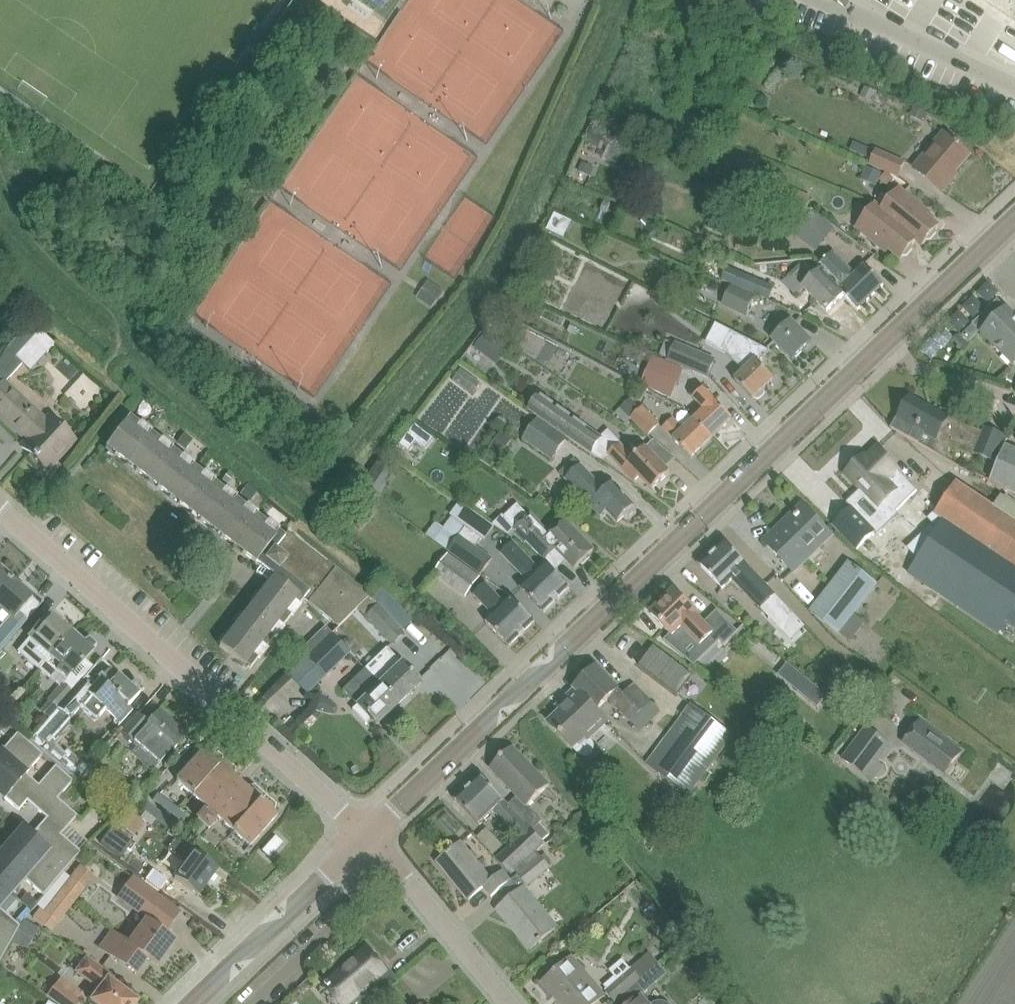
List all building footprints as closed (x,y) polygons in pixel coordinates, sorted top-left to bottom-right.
[(873,101),(877,92),(865,87),(862,96),(873,101)] [(929,113),(914,107),(910,115),(925,122),(929,113)] [(914,168),(927,179),(942,192),(952,181),(949,179),(970,155),(960,146),(961,145),(957,142),(956,143),(944,133),(914,168)] [(870,158),(868,163),(871,164),(877,150),(874,148),(870,158)] [(877,150),(871,164),(898,176),(905,162),(877,150)] [(583,163),(579,172),(591,177),(595,168),(583,163)] [(861,179),(876,185),(882,172),(867,166),(861,179)] [(887,171),(879,180),(886,186),(893,178),(887,171)] [(770,204),(804,217),(812,197),(779,183),(770,204)] [(917,239),(916,240),(923,245),(927,239),(931,239),(937,232),(937,228),(939,225),(919,209),(922,206),(900,188),(882,210),(917,239)] [(908,255),(910,253),(913,249),(913,245),(916,240),(917,239),(882,210),(876,205),(857,227),(879,245),(882,242),(901,258),(904,256),(908,255)] [(536,227),(554,235),(562,217),(545,209),(536,227)] [(815,212),(797,235),(816,249),(834,226),(815,212)] [(822,266),(823,267),(842,289),(840,291),(844,295),(858,309),(884,284),(865,265),(853,276),(832,255),(822,266)] [(774,287),(747,275),(730,267),(727,266),(722,279),(768,300),(774,287)] [(828,311),(844,295),(840,291),(842,289),(823,267),(811,278),(803,269),(795,277),(828,311)] [(431,283),(420,299),(432,307),(443,291),(431,283)] [(753,297),(734,289),(727,304),(726,305),(746,314),(753,297)] [(974,324),(1014,364),(1014,363),(1014,316),(999,299),(974,324)] [(813,341),(799,327),(792,320),(772,338),(793,360),(813,341)] [(0,358),(0,377),(5,382),(6,383),(24,364),(17,357),(41,332),(32,323),(8,349),(0,358)] [(970,342),(980,331),(974,324),(963,335),(970,342)] [(486,330),(473,347),(496,364),(508,347),(486,330)] [(764,388),(774,378),(758,362),(769,351),(770,352),(771,351),(730,330),(721,347),(745,372),(736,381),(753,398),(755,397),(757,399),(760,398),(765,394),(766,390),(764,388)] [(712,359),(675,344),(669,359),(706,374),(712,359)] [(456,367),(445,373),(456,392),(467,386),(456,367)] [(646,373),(641,385),(672,398),(678,383),(647,371),(646,373)] [(6,383),(5,382),(0,387),(0,416),(18,432),(21,429),(30,437),(22,446),(48,470),(75,441),(50,417),(47,420),(6,383)] [(694,397),(695,396),(705,407),(696,416),(714,436),(733,418),(704,388),(702,389),(698,385),(690,393),(694,397)] [(633,481),(639,475),(653,490),(670,473),(647,448),(637,458),(609,428),(601,436),(539,393),(528,409),(602,459),(608,454),(633,481)] [(625,422),(631,417),(647,434),(658,423),(641,405),(639,407),(631,398),(615,412),(625,422)] [(895,430),(945,458),(953,444),(998,463),(1005,445),(1009,436),(986,426),(982,436),(957,425),(911,400),(895,430)] [(261,566),(257,572),(269,582),(220,645),(250,669),(303,600),(338,627),(370,596),(288,532),(285,536),(130,416),(106,446),(261,566)] [(662,427),(678,443),(692,457),(714,436),(696,416),(683,428),(672,417),(662,427)] [(539,418),(523,439),(552,460),(567,437),(539,418)] [(416,424),(400,445),(410,452),(417,443),(426,450),(435,438),(416,424)] [(500,432),(489,449),(499,456),(511,439),(500,432)] [(178,442),(185,448),(192,439),(185,434),(178,442)] [(1005,445),(998,463),(993,481),(1014,490),(1014,449),(1005,445)] [(861,459),(847,473),(861,487),(862,488),(847,502),(852,507),(874,531),(878,535),(899,515),(895,510),(917,488),(892,462),(878,448),(864,462),(861,459)] [(605,486),(582,462),(581,463),(575,457),(559,473),(565,479),(601,517),(607,511),(618,523),(626,515),(630,516),(635,511),(634,508),(635,506),(611,481),(605,486)] [(229,471),(222,479),(228,484),(234,475),(229,471)] [(386,481),(372,472),(365,483),(378,492),(386,481)] [(908,574),(926,586),(995,632),(999,635),(1007,624),(1014,612),(1014,502),(1003,494),(994,506),(991,504),(957,482),(936,514),(929,523),(938,529),(908,574)] [(594,549),(580,535),(565,518),(548,533),(530,514),(529,515),(518,504),(505,517),(503,515),(493,525),(495,527),(509,536),(514,531),(525,543),(527,541),(545,560),(546,559),(554,568),(565,558),(575,568),(581,562),(583,564),(591,557),(588,555),(594,549)] [(794,572),(832,535),(817,518),(803,504),(765,541),(794,572)] [(857,550),(874,531),(852,507),(834,525),(857,550)] [(483,537),(454,516),(436,540),(481,575),(492,559),(476,547),(483,537)] [(519,587),(530,599),(544,613),(570,588),(545,563),(540,568),(513,540),(500,553),(527,580),(519,587)] [(761,608),(776,594),(726,542),(701,565),(723,588),(733,579),(761,608)] [(449,553),(433,574),(465,597),(481,576),(449,553)] [(839,634),(856,611),(876,584),(848,563),(810,612),(839,634)] [(11,579),(0,570),(0,592),(11,579)] [(11,579),(0,592),(0,612),(1,610),(13,621),(33,598),(32,598),(35,595),(22,584),(20,587),(11,579)] [(535,622),(521,607),(510,596),(504,601),(486,583),(476,592),(494,611),(485,620),(510,646),(535,622)] [(401,634),(392,624),(403,613),(382,591),(373,600),(378,605),(376,607),(364,619),(389,645),(401,634)] [(696,614),(674,591),(651,613),(673,635),(667,641),(665,639),(664,640),(695,665),(720,640),(725,645),(738,632),(717,610),(704,623),(696,614)] [(50,614),(37,629),(17,652),(26,659),(37,668),(37,669),(38,668),(70,632),(50,614)] [(9,632),(2,620),(0,621),(0,638),(9,632)] [(325,626),(299,651),(307,659),(307,658),(325,676),(349,652),(331,634),(332,633),(325,626)] [(38,668),(48,677),(54,671),(66,681),(97,646),(89,638),(83,643),(70,632),(38,668)] [(654,645),(639,665),(678,695),(693,676),(654,645)] [(421,683),(407,668),(401,662),(400,663),(386,648),(363,670),(378,684),(398,705),(421,683)] [(597,666),(574,688),(593,706),(597,710),(609,698),(640,731),(661,711),(634,684),(624,694),(597,666)] [(74,779),(77,782),(89,768),(67,749),(65,752),(55,744),(84,711),(92,718),(94,719),(97,719),(99,718),(105,711),(114,720),(113,721),(113,723),(113,725),(115,726),(117,726),(119,726),(133,709),(129,706),(140,693),(138,692),(144,686),(136,679),(130,685),(110,667),(96,683),(86,675),(72,692),(57,709),(29,740),(56,763),(74,779)] [(343,690),(357,705),(352,709),(365,723),(370,718),(376,725),(398,705),(378,684),(363,670),(343,690)] [(808,679),(798,691),(818,707),(828,696),(808,679)] [(47,701),(57,709),(72,692),(62,683),(47,701)] [(593,706),(574,688),(579,693),(549,722),(574,748),(581,755),(583,756),(587,756),(590,755),(593,753),(594,749),(594,746),(592,743),(589,739),(608,721),(597,710),(593,706)] [(1,712),(11,700),(0,690),(0,711),(1,712)] [(647,764),(689,795),(734,734),(692,703),(647,764)] [(160,764),(173,749),(186,734),(169,719),(167,721),(158,713),(148,724),(138,714),(123,731),(160,764)] [(921,718),(902,743),(944,776),(963,750),(921,718)] [(891,745),(866,725),(842,758),(872,781),(884,766),(878,761),(891,745)] [(30,743),(18,732),(1,752),(0,751),(0,777),(30,743)] [(30,743),(0,777),(0,792),(1,791),(5,795),(3,798),(4,798),(5,798),(19,810),(27,801),(26,800),(39,785),(25,773),(42,754),(30,743)] [(490,768),(504,782),(527,807),(550,786),(513,747),(490,768)] [(233,830),(250,846),(277,815),(274,813),(276,805),(254,785),(247,788),(234,777),(236,769),(214,749),(206,752),(204,750),(176,780),(193,795),(208,808),(204,813),(204,812),(197,819),(208,829),(214,822),(214,821),(218,817),(233,830)] [(89,793),(101,779),(106,774),(93,763),(89,768),(77,782),(89,793)] [(39,785),(26,800),(27,801),(47,818),(63,832),(77,816),(57,798),(73,781),(56,766),(39,785)] [(511,875),(515,872),(536,853),(544,845),(522,818),(481,776),(456,800),(479,824),(492,811),(518,838),(496,858),(498,861),(497,862),(505,870),(506,869),(511,875)] [(153,799),(183,821),(188,815),(158,793),(153,799)] [(178,826),(147,803),(142,809),(173,832),(178,826)] [(546,843),(543,840),(550,833),(540,823),(542,822),(531,810),(522,818),(544,845),(546,843)] [(47,818),(30,836),(31,837),(22,847),(14,840),(9,846),(11,847),(3,857),(1,855),(0,856),(0,908),(26,880),(43,894),(80,852),(61,834),(63,832),(47,818)] [(112,826),(100,843),(120,857),(132,841),(112,826)] [(150,827),(137,846),(150,855),(163,835),(150,827)] [(276,837),(262,851),(270,858),(283,843),(276,837)] [(175,840),(167,851),(185,863),(175,878),(182,883),(198,895),(217,870),(175,840)] [(505,870),(492,881),(461,843),(438,862),(468,900),(484,887),(492,896),(510,882),(510,881),(512,879),(505,870)] [(540,858),(536,853),(515,872),(526,886),(548,869),(540,858)] [(111,929),(98,947),(119,962),(135,974),(147,958),(157,965),(169,949),(165,947),(170,939),(174,942),(175,941),(165,933),(172,923),(155,911),(163,900),(133,878),(122,893),(148,912),(151,914),(148,918),(146,920),(130,942),(111,929)] [(70,879),(51,903),(58,909),(78,885),(70,879)] [(539,944),(543,941),(557,929),(523,889),(513,898),(498,910),(499,911),(501,909),(522,933),(519,936),(530,950),(539,943),(539,944)] [(19,926),(0,909),(0,961),(19,926)] [(24,920),(12,943),(27,950),(39,928),(24,920)] [(339,1000),(343,1003),(346,1003),(366,987),(374,997),(397,977),(388,967),(385,970),(367,950),(326,985),(339,1000)] [(605,993),(570,958),(562,967),(547,980),(561,997),(558,999),(562,1003),(594,1003),(605,993)] [(138,1002),(113,983),(115,981),(85,959),(75,972),(99,990),(90,1002),(93,1003),(137,1003),(138,1002)] [(614,1001),(636,983),(652,969),(645,962),(634,971),(632,968),(605,990),(614,1001)] [(652,969),(636,983),(645,993),(667,974),(658,964),(652,969)] [(48,995),(60,1003),(78,1003),(84,995),(61,977),(51,990),(48,995)] [(641,995),(631,1003),(648,1003),(641,995)]
